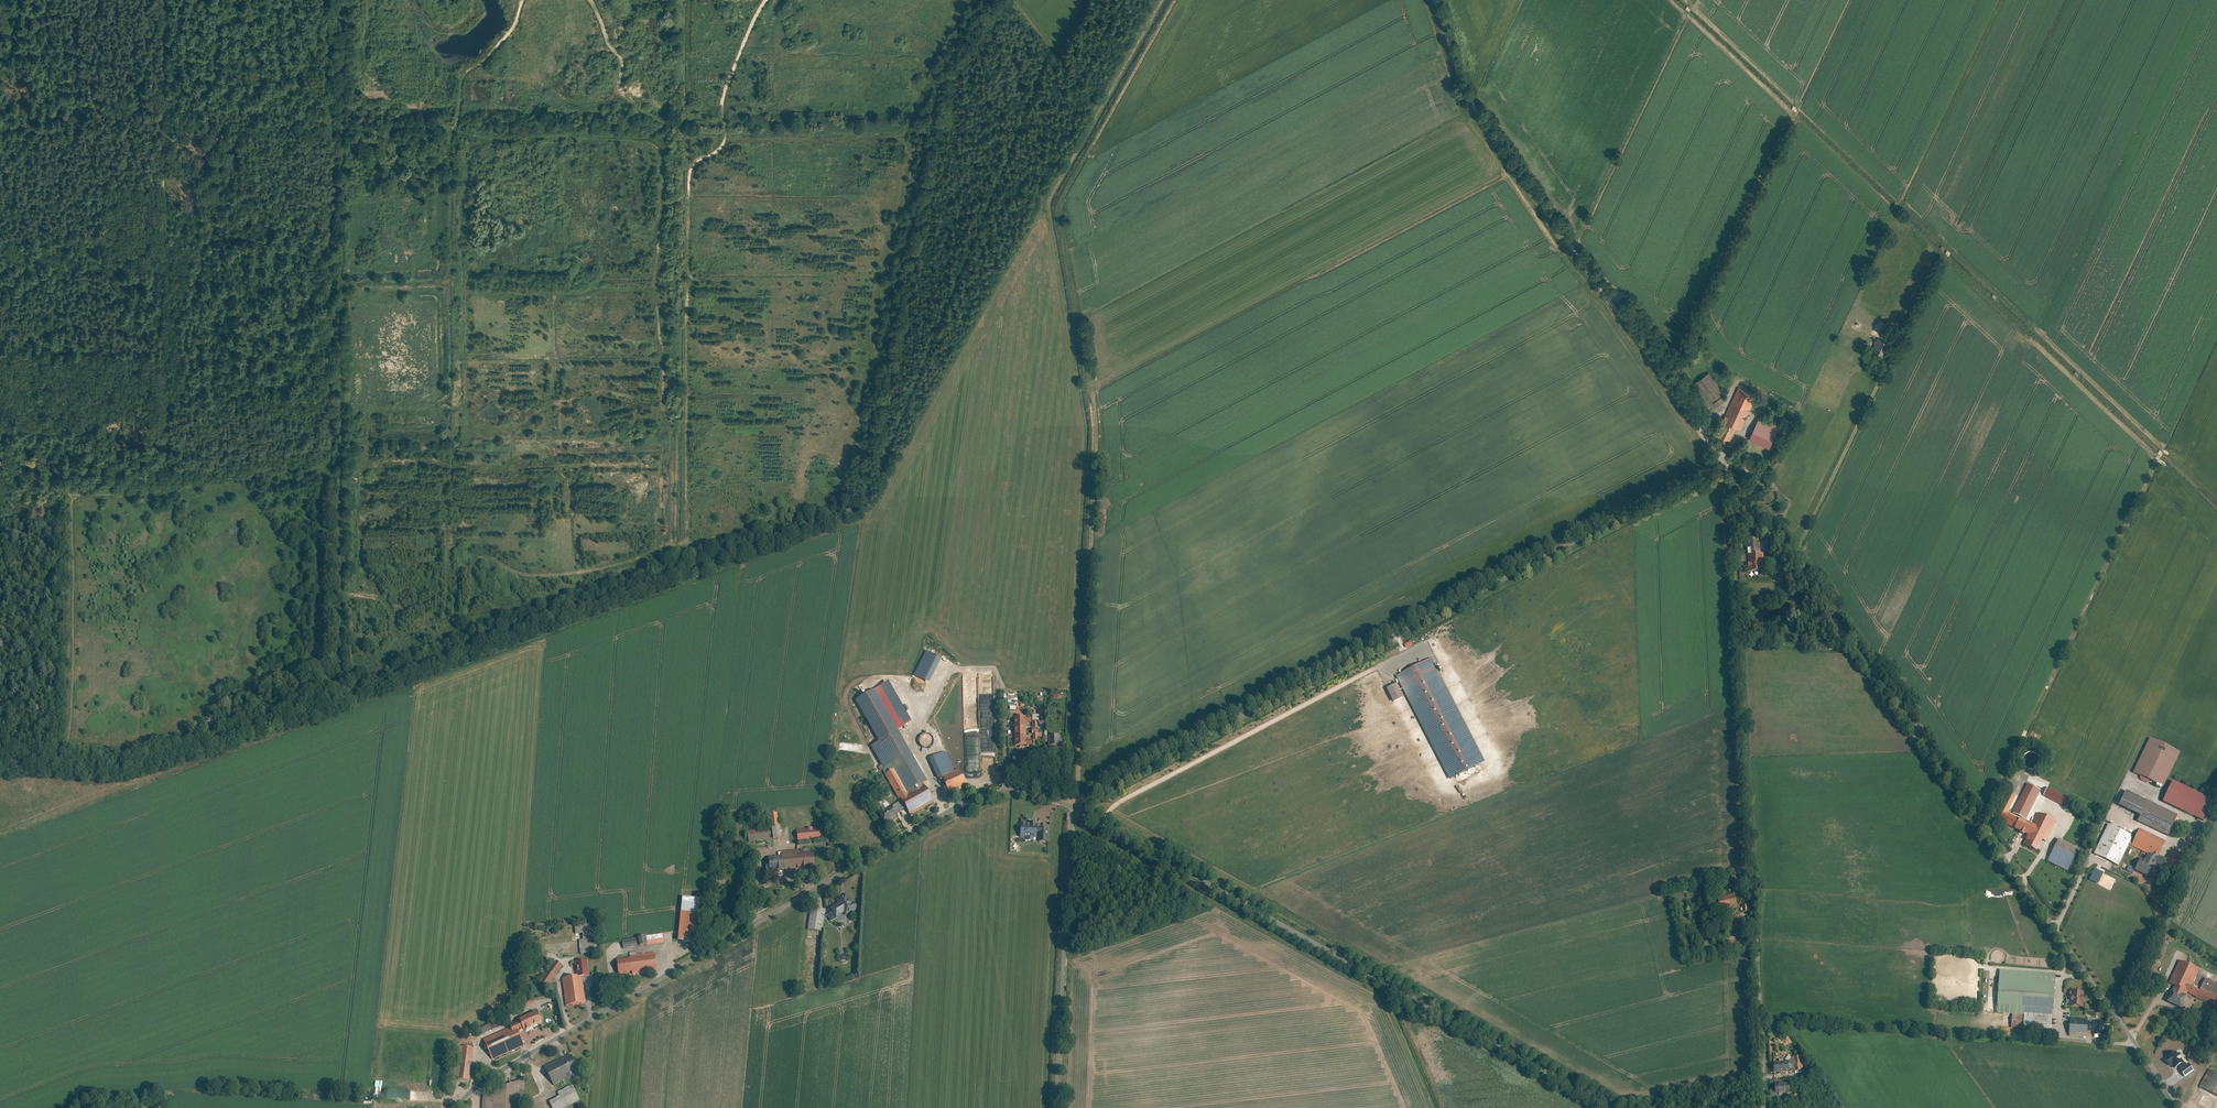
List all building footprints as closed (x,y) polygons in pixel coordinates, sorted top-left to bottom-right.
[(1885,341),(1877,337),(1870,351),(1878,355),(1885,341)] [(1727,395),(1711,372),(1697,381),(1716,407),(1726,400),(1724,397),(1727,395)] [(1758,395),(1740,387),(1725,420),(1728,422),(1739,426),(1743,428),(1758,395)] [(1760,416),(1751,438),(1772,446),(1781,424),(1760,416)] [(1739,426),(1728,422),(1722,435),(1732,440),(1739,426)] [(1761,540),(1752,541),(1753,554),(1762,553),(1761,540)] [(1753,554),(1750,554),(1751,571),(1773,569),(1772,558),(1766,558),(1766,553),(1762,553),(1753,554)] [(944,658),(928,651),(917,675),(933,683),(944,658)] [(1434,658),(1400,676),(1452,779),(1487,761),(1434,658)] [(991,676),(980,676),(979,693),(978,701),(985,702),(985,697),(991,697),(991,693),(990,693),(990,690),(991,676)] [(1400,685),(1392,689),(1398,701),(1406,697),(1400,685)] [(882,742),(874,747),(912,815),(935,802),(924,783),(928,780),(877,690),(859,700),(882,742)] [(1031,717),(1015,717),(1014,745),(1031,746),(1031,740),(1026,740),(1027,722),(1031,723),(1031,717)] [(933,741),(934,738),(933,736),(932,735),(932,734),(929,732),(928,732),(927,732),(924,732),(923,733),(922,734),(921,735),(921,736),(920,738),(920,739),(921,741),(921,742),(923,743),(924,744),(925,745),(926,745),(928,745),(929,745),(930,744),(932,743),(933,742),(933,741)] [(1048,735),(1048,745),(1060,746),(1060,735),(1048,735)] [(2180,752),(2149,738),(2133,773),(2163,787),(2180,752)] [(961,767),(955,769),(947,751),(930,758),(939,778),(944,776),(950,790),(968,782),(961,767)] [(2209,801),(2171,782),(2162,801),(2200,820),(2209,801)] [(2040,790),(2026,784),(2011,814),(2025,821),(2040,790)] [(2069,798),(2047,787),(2043,796),(2065,807),(2069,798)] [(2145,802),(2124,791),(2117,806),(2138,816),(2145,802)] [(2000,810),(2007,813),(2016,795),(2008,792),(2000,810)] [(884,800),(877,804),(887,821),(902,813),(896,803),(889,807),(884,800)] [(2136,820),(2167,835),(2177,817),(2145,802),(2138,816),(2136,820)] [(1995,819),(2014,827),(2018,819),(2007,813),(2000,810),(1995,819)] [(746,829),(747,840),(786,836),(785,826),(780,826),(779,813),(770,814),(771,827),(746,829)] [(2055,821),(2037,813),(2031,825),(2026,835),(2021,845),(2034,852),(2040,839),(2045,841),(2055,821)] [(2031,825),(2018,819),(2014,827),(2013,828),(2017,831),(2016,833),(2021,835),(2022,833),(2026,835),(2031,825)] [(1032,825),(1022,824),(1022,837),(1029,837),(1029,840),(1036,840),(1036,837),(1041,838),(1041,829),(1041,825),(1040,825),(1040,823),(1032,822),(1032,825)] [(797,828),(798,841),(823,839),(822,825),(797,828)] [(2131,836),(2107,825),(2093,854),(2116,866),(2131,836)] [(1041,842),(1050,842),(1050,829),(1041,829),(1041,838),(1041,842)] [(2165,841),(2139,829),(2132,845),(2148,852),(2158,856),(2158,855),(2165,841)] [(2077,849),(2057,839),(2046,862),(2066,872),(2077,849)] [(769,854),(770,869),(812,866),(811,851),(795,852),(795,848),(779,849),(779,854),(769,854)] [(2170,869),(2177,854),(2170,851),(2166,859),(2163,866),(2170,869)] [(2158,856),(2148,852),(2146,856),(2145,856),(2142,861),(2138,859),(2133,870),(2148,877),(2155,862),(2158,856)] [(2155,862),(2163,866),(2166,859),(2158,855),(2158,856),(2155,862)] [(1736,894),(1724,897),(1727,910),(1739,908),(1736,894)] [(710,898),(686,896),(682,940),(705,942),(710,898)] [(829,913),(834,920),(853,907),(847,898),(833,907),(834,910),(829,913)] [(826,909),(811,908),(809,934),(824,934),(826,909)] [(587,954),(600,954),(598,936),(599,931),(602,931),(601,922),(581,923),(582,932),(591,932),(591,939),(586,939),(587,954)] [(628,938),(629,946),(667,940),(666,932),(628,938)] [(2168,944),(2160,940),(2153,953),(2160,957),(2161,958),(2168,944)] [(637,969),(637,971),(661,968),(659,950),(656,950),(655,948),(633,950),(633,955),(620,956),(622,970),(637,969)] [(2144,970),(2151,973),(2160,957),(2153,953),(2144,970)] [(580,976),(566,978),(569,1005),(589,1003),(586,975),(591,975),(589,959),(578,961),(580,976)] [(560,960),(546,980),(552,984),(567,965),(560,960)] [(2198,969),(2179,961),(2168,985),(2173,987),(2186,992),(2187,993),(2190,988),(2198,969)] [(2054,973),(1998,969),(1996,1003),(2023,1006),(2022,1013),(2011,1012),(2010,1027),(2021,1028),(2021,1032),(2049,1034),(2054,973)] [(2198,991),(2216,1000),(2216,985),(2204,979),(2198,991)] [(2186,992),(2173,987),(2171,991),(2170,990),(2165,1002),(2180,1009),(2185,997),(2184,996),(2186,992)] [(2190,988),(2187,993),(2216,1007),(2216,1000),(2198,991),(2190,988)] [(2083,992),(2069,991),(2069,1007),(2082,1008),(2083,992)] [(515,1013),(511,1006),(506,1009),(509,1016),(515,1013)] [(523,1021),(488,1037),(497,1057),(527,1043),(523,1033),(544,1023),(538,1010),(522,1018),(523,1021)] [(2085,1020),(2068,1019),(2067,1034),(2084,1035),(2084,1028),(2085,1022),(2085,1020)] [(494,1022),(479,1029),(481,1035),(485,1033),(484,1030),(488,1028),(489,1030),(496,1027),(494,1022)] [(2103,1023),(2085,1022),(2084,1028),(2092,1028),(2091,1035),(2106,1036),(2107,1028),(2103,1028),(2103,1023)] [(468,1045),(463,1078),(476,1080),(480,1047),(468,1045)] [(2186,1065),(2175,1051),(2164,1060),(2172,1070),(2177,1067),(2185,1078),(2194,1071),(2188,1064),(2186,1065)] [(1804,1071),(1803,1056),(1796,1057),(1796,1065),(1796,1071),(1804,1071)] [(547,1071),(554,1087),(564,1082),(568,1091),(557,1096),(560,1101),(550,1105),(552,1107),(569,1107),(580,1103),(574,1092),(578,1090),(572,1078),(579,1074),(572,1059),(547,1071)] [(1790,1062),(1776,1063),(1776,1072),(1790,1072),(1790,1065),(1790,1062)] [(2209,1069),(2199,1087),(2216,1097),(2216,1074),(2209,1069)] [(493,1083),(492,1099),(483,1098),(482,1107),(517,1107),(519,1084),(493,1083)] [(1792,1086),(1780,1086),(1780,1094),(1792,1094),(1792,1086)]
